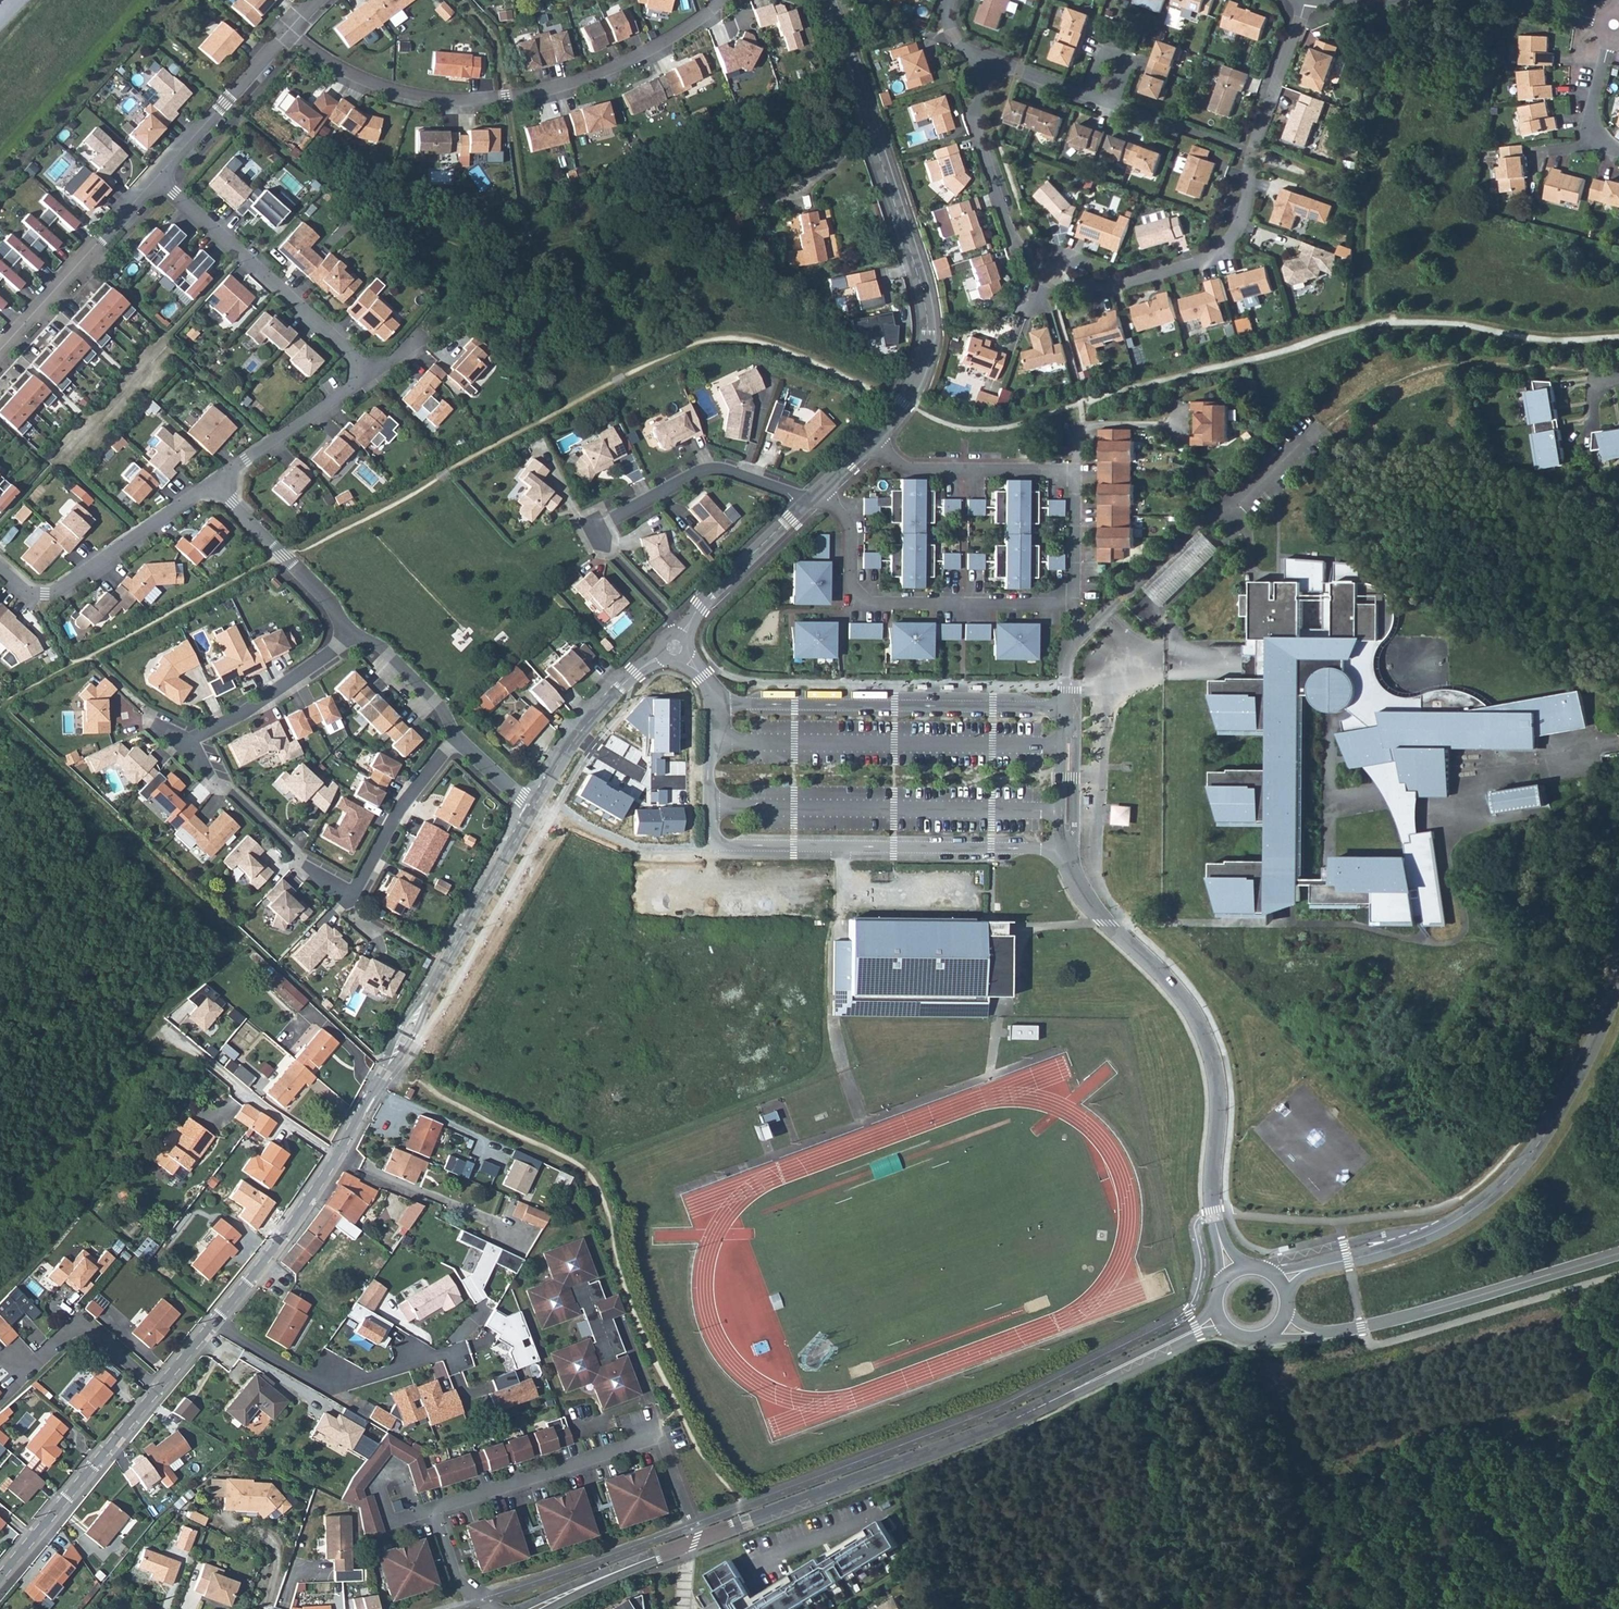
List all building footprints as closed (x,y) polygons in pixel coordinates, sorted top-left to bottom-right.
[(230,5),(253,26),(260,18),(258,16),(272,0),(235,0),(230,5)] [(364,2),(380,23),(411,0),(366,0),(364,2)] [(637,2),(645,4),(645,8),(670,12),(672,0),(637,0),(637,2)] [(987,3),(984,3),(977,21),(998,29),(1005,10),(1008,11),(1011,0),(988,0),(987,3)] [(1161,9),(1165,0),(1136,0),(1161,9)] [(1183,7),(1185,3),(1210,13),(1215,0),(1174,0),(1173,3),(1183,7)] [(1262,39),(1270,15),(1241,4),(1242,0),(1240,0),(1232,0),(1224,24),(1262,39)] [(345,18),(333,28),(347,47),(374,26),(376,28),(381,24),(380,23),(364,2),(356,7),(358,9),(345,18)] [(444,20),(452,13),(442,3),(434,10),(444,20)] [(771,4),(753,10),(759,28),(776,22),(780,37),(783,36),(788,51),(801,47),(797,31),(799,31),(792,10),(784,12),(782,6),(779,5),(772,7),(771,4)] [(344,17),(345,18),(358,9),(356,7),(344,17)] [(1064,34),(1085,41),(1092,25),(1089,24),(1092,15),(1070,7),(1066,18),(1070,19),(1064,34)] [(613,40),(614,42),(626,37),(625,34),(636,30),(628,11),(620,14),(619,12),(603,18),(605,21),(613,40)] [(227,51),(229,53),(241,39),(220,21),(197,47),(216,63),(225,54),(227,51)] [(595,22),(580,29),(590,52),(602,47),(602,45),(613,40),(605,21),(597,25),(595,22)] [(538,35),(546,64),(560,61),(570,58),(563,32),(549,36),(548,32),(538,35)] [(723,45),(713,48),(723,74),(736,69),(737,68),(745,72),(747,71),(756,51),(752,49),(754,45),(751,36),(743,33),(739,43),(736,42),(734,43),(731,50),(724,47),(723,45)] [(1064,34),(1059,49),(1056,48),(1052,59),(1073,67),(1077,57),(1080,57),(1085,41),(1064,34)] [(515,45),(522,71),(532,68),(546,64),(538,35),(529,37),(530,41),(515,45)] [(1520,65),(1554,66),(1554,54),(1548,53),(1548,37),(1520,36),(1520,65)] [(1313,48),(1304,73),(1306,73),(1302,83),(1323,91),(1326,81),(1328,82),(1337,57),(1335,56),(1338,47),(1318,40),(1315,49),(1313,48)] [(1150,65),(1171,73),(1176,59),(1179,60),(1183,49),(1161,41),(1158,49),(1155,49),(1150,65)] [(886,51),(889,60),(894,59),(904,90),(931,81),(919,49),(914,50),(912,43),(886,51)] [(470,56),(433,52),(431,74),(448,75),(448,77),(468,79),(468,77),(477,78),(479,58),(470,57),(470,56)] [(672,70),(663,74),(663,76),(671,94),(672,96),(682,91),(681,87),(692,82),(699,79),(698,78),(709,73),(700,54),(689,59),(690,60),(671,69),(672,70)] [(1226,64),(1210,110),(1230,118),(1239,92),(1243,93),(1250,73),(1226,64)] [(1150,65),(1143,82),(1146,83),(1142,93),(1164,101),(1168,90),(1165,89),(1171,73),(1150,65)] [(175,111),(180,105),(180,102),(183,100),(184,101),(191,93),(172,77),(171,78),(161,68),(147,84),(150,86),(143,95),(153,104),(152,106),(170,122),(177,114),(175,111)] [(1520,101),(1554,98),(1553,86),(1547,86),(1545,70),(1517,72),(1520,101)] [(637,87),(621,95),(630,114),(664,99),(664,97),(671,94),(663,76),(655,79),(655,78),(637,86),(637,87)] [(681,87),(682,91),(693,86),(692,82),(681,87)] [(879,92),(884,105),(893,102),(889,89),(879,92)] [(1288,117),(1281,138),(1303,146),(1313,120),(1317,121),(1324,101),(1302,92),(1296,109),(1293,118),(1288,117)] [(274,108),(312,137),(326,117),(335,104),(321,94),(311,108),(308,111),(293,100),(284,94),(274,108)] [(910,105),(915,120),(931,115),(937,132),(952,128),(947,111),(945,110),(940,95),(910,105)] [(295,96),(293,100),(308,111),(311,108),(295,96)] [(335,104),(326,117),(337,125),(338,125),(352,135),(375,141),(381,119),(362,114),(360,117),(355,114),(357,111),(340,98),(335,104)] [(1006,121),(1017,125),(1019,121),(1033,127),(1040,106),(1024,100),(1022,102),(1014,99),(1006,121)] [(579,110),(568,113),(574,134),(585,131),(585,132),(611,125),(605,102),(595,104),(596,106),(589,108),(588,106),(579,109),(579,110)] [(1525,136),(1558,129),(1555,117),(1550,118),(1546,102),(1519,108),(1525,136)] [(156,137),(170,122),(152,106),(149,104),(143,111),(147,115),(128,135),(145,150),(153,141),(151,139),(154,136),(156,137)] [(1033,127),(1048,132),(1047,136),(1057,139),(1065,117),(1056,114),(1056,112),(1040,106),(1033,127)] [(538,125),(524,129),(530,152),(567,142),(561,117),(542,122),(542,124),(538,125)] [(1099,151),(1106,130),(1089,124),(1088,126),(1079,123),(1071,145),(1083,148),(1084,145),(1099,151)] [(92,175),(109,189),(115,183),(107,176),(114,168),(114,165),(116,163),(118,164),(126,155),(95,127),(83,141),(95,152),(95,156),(90,161),(98,169),(92,175)] [(467,135),(458,135),(458,153),(458,156),(468,156),(468,152),(484,152),(498,151),(498,128),(484,128),(484,130),(477,130),(467,130),(467,135)] [(429,130),(416,130),(416,153),(429,153),(429,154),(447,154),(447,153),(458,153),(458,135),(458,132),(447,132),(436,132),(430,132),(429,130)] [(1132,162),(1139,142),(1122,136),(1120,138),(1114,136),(1106,157),(1117,161),(1119,157),(1132,162)] [(936,148),(939,158),(927,162),(934,182),(945,179),(947,185),(956,194),(970,178),(961,169),(963,165),(959,162),(956,152),(960,151),(956,142),(936,148)] [(1132,162),(1146,168),(1145,171),(1155,175),(1162,154),(1153,150),(1154,148),(1139,142),(1132,162)] [(1502,148),(1503,160),(1500,161),(1503,193),(1516,192),(1517,199),(1530,198),(1528,178),(1531,178),(1528,158),(1525,158),(1524,146),(1517,146),(1515,146),(1502,148)] [(1178,189),(1202,198),(1209,178),(1212,179),(1218,163),(1192,154),(1190,160),(1181,156),(1176,171),(1185,174),(1185,175),(1184,175),(1178,189)] [(235,157),(209,184),(219,193),(218,194),(234,210),(235,209),(247,195),(251,191),(233,174),(242,164),(235,157)] [(84,167),(65,187),(70,192),(89,172),(84,167)] [(1546,201),(1563,206),(1565,198),(1581,203),(1586,183),(1564,177),(1564,173),(1554,170),(1546,201)] [(570,184),(577,181),(573,171),(566,174),(570,184)] [(97,203),(109,189),(92,175),(91,173),(70,196),(87,211),(91,206),(95,201),(97,203)] [(1606,203),(1604,210),(1618,214),(1618,183),(1612,181),(1611,183),(1596,179),(1590,199),(1606,203)] [(1071,229),(1078,208),(1073,206),(1052,182),(1035,197),(1047,211),(1050,209),(1062,223),(1062,226),(1071,229)] [(207,185),(218,194),(219,193),(209,184),(207,185)] [(1289,227),(1294,212),(1307,216),(1307,215),(1323,221),(1330,204),(1280,187),(1275,201),(1276,202),(1270,220),(1289,227)] [(247,195),(235,209),(242,215),(247,209),(255,216),(258,213),(273,227),(289,210),(266,189),(254,201),(247,195)] [(323,198),(336,208),(341,201),(328,191),(323,198)] [(1503,193),(1504,201),(1517,199),(1516,192),(1503,193)] [(79,223),(46,194),(39,201),(47,208),(36,221),(45,229),(56,217),(71,231),(79,223)] [(977,195),(933,210),(938,223),(939,222),(943,235),(947,237),(958,233),(959,235),(964,252),(988,244),(982,226),(976,228),(974,222),(978,221),(975,212),(982,209),(977,195)] [(1076,237),(1085,240),(1086,237),(1105,243),(1111,245),(1111,247),(1121,250),(1133,217),(1120,212),(1117,220),(1086,210),(1076,237)] [(1139,226),(1145,247),(1179,239),(1178,236),(1187,234),(1182,217),(1174,219),(1173,217),(1169,218),(1167,210),(1146,216),(1148,223),(1139,226)] [(36,221),(28,214),(21,221),(29,228),(17,241),(27,249),(38,237),(53,251),(60,243),(45,229),(36,221)] [(797,214),(788,216),(794,249),(803,248),(797,214)] [(796,254),(798,267),(798,269),(828,263),(823,240),(829,239),(826,224),(820,224),(818,214),(802,217),(807,237),(802,238),(806,252),(796,254)] [(307,277),(322,261),(308,248),(305,246),(315,235),(302,222),(277,249),(307,277)] [(153,229),(135,249),(149,262),(155,254),(150,249),(155,244),(160,249),(177,230),(171,224),(161,236),(153,229)] [(155,254),(149,262),(163,274),(181,255),(173,247),(184,236),(177,230),(160,249),(166,254),(161,260),(155,254)] [(10,234),(3,242),(10,249),(0,260),(0,262),(8,269),(20,257),(35,271),(42,263),(27,249),(17,241),(10,234)] [(305,246),(308,248),(318,237),(315,235),(305,246)] [(1303,251),(1305,252),(1308,243),(1302,241),(1299,249),(1303,251)] [(1322,249),(1308,243),(1305,252),(1303,251),(1300,258),(1288,261),(1286,268),(1289,281),(1295,284),(1310,279),(1310,278),(1319,276),(1321,270),(1331,273),(1333,270),(1334,253),(1322,249)] [(1354,250),(1337,244),(1334,253),(1346,257),(1353,260),(1354,250)] [(181,255),(163,274),(177,287),(184,280),(178,274),(183,269),(189,274),(206,256),(199,250),(189,262),(181,255)] [(969,257),(978,284),(976,288),(978,295),(983,298),(989,296),(990,293),(1000,290),(997,280),(994,273),(998,272),(994,260),(991,262),(988,252),(969,257)] [(322,261),(307,277),(313,283),(318,282),(318,287),(323,291),(328,290),(330,288),(336,293),(334,296),(342,303),(360,282),(352,274),(348,278),(340,270),(344,267),(329,253),(322,261)] [(796,254),(788,256),(791,268),(798,267),(796,254)] [(933,259),(936,268),(950,264),(947,255),(933,259)] [(184,280),(177,287),(191,300),(209,280),(201,273),(212,261),(206,256),(189,274),(195,280),(190,285),(184,280)] [(1346,257),(1344,265),(1353,268),(1353,260),(1346,257)] [(1,277),(17,291),(24,283),(8,269),(0,262),(0,279),(1,277)] [(936,268),(938,277),(953,273),(950,264),(936,268)] [(1229,275),(1236,301),(1272,291),(1265,268),(1238,276),(1237,273),(1229,275)] [(875,282),(873,270),(842,276),(845,288),(850,286),(854,289),(856,300),(857,300),(860,310),(884,305),(881,292),(877,293),(877,289),(876,289),(874,290),(873,282),(875,282)] [(229,275),(212,293),(220,300),(213,308),(230,324),(254,298),(241,287),(237,286),(235,284),(236,282),(229,275)] [(1221,277),(1205,282),(1208,292),(1180,301),(1187,323),(1201,319),(1204,329),(1225,323),(1219,304),(1227,301),(1221,277)] [(375,278),(345,311),(366,330),(368,327),(383,341),(397,325),(386,315),(389,312),(375,299),(377,297),(375,295),(384,285),(375,278)] [(85,303),(70,320),(100,348),(109,338),(103,332),(119,314),(125,320),(134,310),(104,283),(89,300),(95,305),(92,309),(85,303)] [(1169,291),(1158,294),(1159,298),(1132,306),(1138,330),(1177,319),(1169,291)] [(1118,309),(1108,312),(1109,316),(1099,319),(1100,322),(1077,329),(1084,351),(1089,366),(1104,361),(1099,346),(1106,344),(1106,341),(1115,339),(1119,341),(1126,338),(1118,309)] [(264,336),(280,350),(281,349),(294,334),(278,319),(275,322),(270,318),(264,312),(245,334),(257,345),(264,336)] [(891,312),(851,320),(853,330),(867,340),(882,337),(884,348),(897,345),(898,326),(894,325),(891,312)] [(1252,317),(1239,318),(1240,331),(1253,330),(1252,317)] [(46,347),(30,364),(60,392),(69,382),(63,376),(79,358),(86,364),(95,354),(65,326),(49,344),(55,349),(52,353),(46,347)] [(1029,369),(1058,361),(1059,364),(1068,361),(1063,343),(1054,345),(1049,327),(1032,333),(1036,349),(1024,352),(1029,369)] [(294,334),(281,349),(291,358),(289,361),(307,377),(321,361),(303,345),(304,344),(294,334)] [(963,352),(971,355),(968,364),(987,371),(986,376),(995,379),(1005,353),(987,347),(984,346),(985,341),(978,339),(969,336),(963,352)] [(960,362),(968,364),(971,355),(963,352),(960,362)] [(484,367),(468,353),(464,358),(460,362),(457,360),(450,368),(453,370),(447,376),(463,390),(484,367)] [(439,381),(445,374),(434,364),(428,371),(439,381)] [(737,379),(718,388),(728,409),(724,437),(746,441),(752,406),(751,406),(748,401),(746,396),(763,387),(754,368),(736,376),(737,379)] [(55,398),(25,370),(9,387),(16,393),(12,397),(6,391),(0,398),(0,416),(21,435),(30,425),(23,419),(40,401),(46,407),(55,398)] [(439,381),(428,371),(414,386),(416,387),(412,391),(411,389),(401,400),(415,412),(420,406),(429,414),(425,418),(435,427),(452,409),(442,400),(438,403),(430,396),(434,391),(432,390),(440,382),(439,381)] [(1531,424),(1533,424),(1535,435),(1533,436),(1537,464),(1544,464),(1551,467),(1563,466),(1561,448),(1557,448),(1556,441),(1560,440),(1558,429),(1555,430),(1553,421),(1556,420),(1555,408),(1551,409),(1550,401),(1554,401),(1550,381),(1532,380),(1534,392),(1526,393),(1531,424)] [(975,401),(984,404),(982,410),(984,410),(993,410),(997,397),(979,391),(975,401)] [(240,394),(236,399),(242,404),(246,400),(240,394)] [(159,408),(151,401),(142,411),(147,415),(151,411),(154,414),(159,408)] [(973,407),(982,410),(984,404),(975,401),(973,407)] [(701,434),(689,404),(679,409),(680,411),(665,419),(666,420),(654,427),(652,432),(660,448),(665,449),(667,445),(677,440),(678,443),(687,438),(688,441),(701,434)] [(186,432),(211,454),(217,448),(215,446),(222,438),(224,440),(235,427),(211,405),(186,432)] [(1192,449),(1219,449),(1219,445),(1230,445),(1230,408),(1220,407),(1220,405),(1192,405),(1192,414),(1198,414),(1198,440),(1192,440),(1192,449)] [(357,421),(359,423),(355,428),(352,426),(349,422),(342,429),(359,445),(363,448),(369,442),(376,448),(384,438),(378,432),(382,428),(379,426),(386,418),(374,407),(367,415),(365,412),(357,421)] [(31,422),(39,414),(34,409),(26,417),(31,422)] [(792,420),(782,416),(781,418),(778,417),(770,438),(780,441),(782,445),(789,447),(792,446),(793,443),(797,445),(798,448),(808,451),(834,426),(819,410),(802,426),(791,422),(792,420)] [(157,452),(148,462),(155,468),(168,480),(175,472),(171,468),(179,460),(182,460),(185,462),(194,451),(190,448),(190,447),(174,433),(171,436),(161,427),(154,435),(160,441),(153,448),(157,452)] [(611,427),(605,430),(611,441),(617,438),(611,427)] [(342,429),(328,444),(324,449),(322,447),(311,460),(330,477),(339,467),(338,465),(351,451),(352,452),(359,445),(342,429)] [(1601,450),(1602,458),(1618,456),(1618,429),(1618,433),(1610,434),(1610,430),(1592,432),(1591,450),(1601,450)] [(596,434),(598,438),(580,447),(581,449),(599,440),(611,462),(625,455),(617,438),(611,441),(605,430),(596,434)] [(1099,467),(1099,484),(1102,484),(1102,511),(1099,511),(1099,517),(1099,526),(1102,526),(1102,554),(1099,554),(1099,564),(1115,564),(1115,561),(1125,561),(1125,550),(1136,550),(1136,530),(1132,530),(1132,507),(1136,507),(1136,487),(1132,487),(1132,463),(1136,463),(1136,444),(1133,444),(1132,438),(1130,438),(1130,433),(1099,432),(1099,440),(1102,440),(1102,467),(1099,467)] [(119,436),(110,446),(116,451),(122,445),(124,447),(127,443),(119,436)] [(215,446),(217,448),(224,440),(222,438),(215,446)] [(611,462),(599,440),(581,449),(584,454),(578,457),(570,470),(588,482),(593,474),(592,471),(599,468),(601,470),(612,464),(611,462)] [(667,445),(665,449),(678,443),(677,440),(667,445)] [(313,474),(296,458),(290,464),(292,467),(279,481),(272,490),(289,505),(297,496),(294,494),(308,480),(313,474)] [(548,470),(533,459),(518,477),(521,479),(520,480),(529,487),(517,502),(523,506),(520,509),(521,514),(528,520),(533,519),(541,509),(539,507),(542,504),(544,505),(551,511),(561,499),(539,482),(548,470)] [(168,480),(155,468),(147,476),(132,463),(121,475),(129,483),(122,490),(136,502),(144,494),(154,483),(156,485),(160,489),(168,480)] [(277,479),(279,481),(292,467),(290,464),(277,479)] [(17,492),(3,479),(0,483),(0,486),(4,490),(0,495),(0,511),(17,492)] [(891,490),(891,522),(901,523),(900,544),(891,544),(891,577),(901,577),(900,589),(923,589),(923,577),(933,577),(933,544),(923,544),(923,523),(933,523),(933,491),(923,491),(923,479),(900,479),(900,490),(891,490)] [(294,494),(297,496),(310,482),(308,480),(294,494)] [(996,491),(996,524),(1006,524),(1006,545),(996,545),(996,578),(1005,577),(1005,590),(1029,590),(1029,578),(1040,578),(1039,545),(1029,546),(1029,524),(1040,524),(1040,492),(1030,492),(1030,480),(1005,480),(1006,491),(996,491)] [(146,496),(156,485),(154,483),(144,494),(146,496)] [(332,497),(336,504),(350,495),(345,488),(332,497)] [(700,526),(697,524),(691,530),(688,527),(682,532),(704,556),(710,551),(705,546),(730,523),(704,494),(688,509),(700,522),(702,524),(700,526)] [(863,497),(863,505),(863,514),(879,514),(879,498),(863,497)] [(945,498),(945,514),(953,514),(960,514),(961,498),(945,498)] [(969,498),(969,515),(977,515),(985,515),(985,499),(969,498)] [(1049,499),(1049,515),(1057,515),(1065,515),(1065,499),(1049,499)] [(76,503),(53,529),(73,547),(79,540),(77,538),(81,533),(94,519),(76,503)] [(23,506),(13,517),(21,524),(31,513),(23,506)] [(182,537),(173,546),(194,565),(202,557),(203,558),(227,532),(211,517),(198,532),(193,537),(188,543),(182,537)] [(67,553),(73,547),(53,529),(47,535),(44,532),(20,558),(38,574),(61,548),(67,553)] [(643,547),(647,562),(650,561),(654,566),(652,567),(667,583),(684,567),(668,551),(663,533),(640,538),(642,547),(643,547)] [(1172,562),(1192,582),(1223,554),(1202,533),(1172,562)] [(812,543),(812,558),(827,558),(827,535),(819,535),(812,543)] [(863,552),(863,568),(871,568),(880,569),(880,552),(863,552)] [(944,552),(944,569),(954,569),(961,569),(961,552),(944,552)] [(969,552),(969,569),(977,569),(985,570),(985,553),(977,553),(969,552)] [(1049,553),(1049,570),(1057,570),(1064,570),(1065,553),(1057,553),(1049,553)] [(1342,671),(1346,672),(1347,660),(1352,660),(1361,640),(1384,641),(1388,634),(1390,628),(1393,621),(1393,615),(1393,608),(1391,601),(1388,597),(1383,592),(1375,587),(1370,585),(1363,584),(1362,584),(1362,567),(1338,565),(1338,584),(1328,584),(1328,564),(1301,561),(1301,560),(1289,559),(1289,584),(1281,584),(1281,595),(1275,595),(1275,584),(1253,584),(1254,595),(1246,595),(1246,617),(1253,617),(1253,639),(1262,640),(1263,655),(1275,656),(1275,666),(1275,679),(1250,679),(1232,679),(1232,682),(1213,681),(1213,697),(1227,697),(1226,704),(1223,704),(1223,730),(1274,732),(1273,773),(1231,772),(1231,775),(1213,775),(1213,791),(1225,791),(1225,797),(1222,797),(1222,824),(1273,825),(1272,864),(1230,863),(1230,867),(1212,867),(1212,883),(1224,883),(1224,889),(1221,890),(1221,915),(1271,916),(1271,896),(1283,896),(1282,903),(1300,903),(1301,887),(1314,887),(1314,905),(1376,906),(1375,925),(1418,926),(1417,919),(1423,919),(1425,929),(1433,929),(1433,927),(1446,927),(1434,841),(1436,841),(1435,834),(1419,836),(1412,837),(1413,845),(1406,846),(1408,860),(1338,860),(1338,861),(1334,861),(1333,881),(1301,881),(1303,728),(1303,696),(1307,696),(1315,696),(1315,690),(1316,685),(1317,681),(1320,677),(1325,673),(1330,671),(1338,670),(1342,671)] [(1153,580),(1173,601),(1192,582),(1172,562),(1153,580)] [(127,577),(120,585),(136,600),(139,602),(154,585),(183,584),(183,574),(174,575),(174,563),(144,564),(138,572),(138,577),(133,577),(131,580),(127,577)] [(792,571),(792,598),(797,598),(797,605),(808,605),(808,602),(826,602),(826,566),(808,566),(807,563),(797,563),(797,570),(792,571)] [(590,572),(573,586),(586,601),(588,600),(591,597),(601,609),(610,619),(626,604),(626,601),(619,592),(616,595),(608,586),(600,577),(597,580),(590,572)] [(273,577),(269,581),(276,588),(280,584),(273,577)] [(1144,589),(1164,609),(1173,601),(1153,580),(1144,589)] [(611,584),(608,586),(616,595),(619,592),(611,584)] [(136,600),(120,585),(109,597),(105,593),(98,600),(101,602),(98,606),(95,603),(91,608),(88,605),(79,615),(81,616),(76,621),(76,626),(81,630),(86,630),(90,625),(93,627),(105,613),(111,619),(121,608),(125,611),(136,600)] [(591,597),(588,600),(598,612),(601,609),(591,597)] [(6,610),(0,617),(0,644),(7,650),(0,657),(0,658),(10,667),(42,650),(35,638),(23,627),(20,627),(18,625),(17,622),(13,618),(14,617),(6,610)] [(830,624),(792,624),(792,644),(789,644),(789,654),(798,654),(798,657),(812,658),(825,658),(825,654),(834,654),(834,645),(830,644),(830,624)] [(881,624),(849,624),(849,638),(881,639),(881,624)] [(925,625),(890,624),(890,644),(886,644),(886,654),(895,654),(896,658),(907,658),(920,658),(920,654),(929,654),(929,644),(925,644),(925,625)] [(247,676),(265,668),(263,663),(257,652),(249,656),(234,625),(214,635),(225,657),(211,664),(218,678),(223,676),(226,682),(237,676),(245,672),(247,675),(247,676)] [(957,625),(934,625),(933,638),(957,638),(957,625)] [(963,639),(979,639),(987,639),(987,625),(963,625),(963,639)] [(1001,659),(1024,659),(1024,655),(1033,655),(1033,645),(1030,645),(1030,626),(995,625),(995,645),(992,645),(992,655),(1001,655),(1001,659)] [(268,632),(251,640),(257,652),(263,663),(282,653),(281,651),(286,648),(295,644),(289,632),(281,636),(278,629),(268,634),(268,632)] [(181,645),(184,651),(190,648),(186,640),(180,643),(181,645)] [(1344,722),(1346,735),(1339,736),(1350,769),(1364,767),(1373,777),(1379,784),(1384,791),(1389,798),(1392,806),(1396,814),(1400,823),(1402,832),(1405,840),(1406,846),(1413,845),(1412,837),(1419,836),(1417,831),(1416,827),(1415,822),(1414,816),(1415,809),(1416,802),(1419,796),(1420,794),(1420,792),(1410,792),(1409,783),(1404,783),(1400,747),(1400,692),(1397,691),(1391,686),(1384,680),(1381,674),(1379,669),(1378,663),(1378,656),(1380,649),(1384,641),(1361,640),(1352,660),(1347,660),(1346,672),(1350,675),(1354,679),(1357,685),(1358,691),(1358,697),(1355,703),(1351,708),(1357,714),(1354,717),(1352,719),(1348,720),(1344,722)] [(543,679),(554,691),(560,686),(563,690),(569,685),(567,683),(569,681),(571,683),(577,677),(584,671),(583,669),(585,667),(586,669),(592,664),(588,660),(594,655),(583,643),(577,648),(573,644),(559,657),(545,670),(549,674),(543,679)] [(198,664),(190,648),(184,651),(181,645),(172,649),(173,651),(162,656),(157,663),(159,664),(154,672),(150,673),(146,679),(147,683),(178,704),(190,687),(175,677),(174,676),(176,673),(177,674),(198,664)] [(522,659),(515,666),(525,677),(532,670),(522,659)] [(485,694),(492,700),(505,688),(509,692),(525,677),(515,666),(485,694)] [(1315,690),(1315,696),(1317,702),(1318,705),(1324,710),(1329,713),(1335,714),(1344,713),(1347,711),(1351,708),(1355,703),(1358,697),(1358,691),(1357,685),(1354,679),(1350,675),(1346,672),(1342,671),(1338,670),(1330,671),(1325,673),(1320,677),(1317,681),(1316,685),(1315,690)] [(355,703),(368,689),(362,683),(363,683),(355,675),(354,676),(351,672),(334,689),(345,700),(349,697),(355,703)] [(115,688),(103,677),(94,687),(89,683),(78,695),(83,700),(84,710),(81,710),(82,733),(108,732),(108,719),(106,719),(105,710),(105,699),(115,688)] [(1594,692),(1579,694),(1561,697),(1501,707),(1495,699),(1486,693),(1479,690),(1470,688),(1461,688),(1447,689),(1434,692),(1424,695),(1416,696),(1409,695),(1400,692),(1400,747),(1404,783),(1409,783),(1410,792),(1420,792),(1420,794),(1448,794),(1449,748),(1549,750),(1549,736),(1550,718),(1557,717),(1558,734),(1600,727),(1598,716),(1596,704),(1594,692)] [(374,695),(368,689),(355,703),(360,708),(357,712),(368,723),(385,706),(382,704),(383,703),(374,694),(374,695)] [(485,694),(477,701),(483,708),(492,700),(485,694)] [(313,703),(306,707),(314,724),(322,720),(324,725),(338,718),(328,697),(324,699),(323,698),(313,703)] [(650,699),(650,751),(676,751),(676,699),(650,699)] [(388,710),(385,706),(368,723),(379,734),(383,731),(389,736),(402,723),(396,717),(397,717),(389,709),(388,710)] [(497,729),(512,742),(516,736),(526,744),(546,720),(530,706),(517,720),(510,714),(497,729)] [(298,710),(288,715),(288,716),(285,718),(295,739),(309,732),(307,728),(314,724),(306,707),(299,711),(298,710)] [(1549,736),(1558,734),(1557,717),(1550,718),(1549,736)] [(239,742),(230,746),(240,766),(265,753),(266,750),(275,751),(275,754),(285,754),(287,758),(293,755),(294,758),(302,754),(295,740),(288,743),(277,721),(262,729),(263,731),(254,735),(253,733),(238,740),(239,742)] [(402,723),(389,736),(394,742),(391,746),(402,757),(419,741),(415,737),(416,736),(408,728),(407,729),(402,723)] [(119,741),(89,755),(96,770),(103,767),(105,763),(114,759),(116,761),(126,770),(128,768),(139,779),(142,776),(151,766),(157,760),(149,753),(147,755),(137,746),(133,746),(129,750),(126,753),(122,749),(124,746),(119,741)] [(395,767),(397,763),(377,752),(369,766),(374,769),(370,776),(386,785),(390,778),(396,768),(395,767)] [(78,761),(74,753),(66,757),(70,764),(78,761)] [(285,754),(275,754),(280,764),(294,758),(293,755),(287,758),(285,754)] [(664,760),(655,759),(654,775),(662,775),(663,769),(665,769),(665,764),(663,764),(664,760)] [(317,805),(326,789),(299,764),(288,776),(284,772),(274,782),(285,793),(290,788),(302,800),(307,795),(317,805)] [(142,776),(148,782),(157,772),(151,766),(142,776)] [(128,768),(126,770),(123,773),(135,784),(139,779),(128,768)] [(181,803),(174,796),(175,793),(183,785),(170,773),(166,777),(159,770),(157,772),(148,782),(138,792),(146,800),(150,795),(171,815),(166,819),(177,830),(180,827),(187,820),(175,809),(181,803)] [(602,783),(589,775),(577,795),(616,819),(629,798),(616,790),(615,792),(602,784),(602,783)] [(386,785),(370,776),(366,783),(361,781),(353,795),(374,806),(376,802),(377,803),(383,793),(382,792),(386,785)] [(326,789),(317,805),(324,812),(338,786),(333,782),(326,789)] [(1545,788),(1496,796),(1499,816),(1549,808),(1545,788)] [(445,811),(440,819),(442,820),(438,828),(452,836),(457,828),(463,832),(479,801),(459,790),(452,803),(453,803),(452,806),(450,807),(447,812),(445,811)] [(175,793),(174,796),(181,803),(175,809),(187,820),(192,815),(196,810),(185,799),(183,801),(175,793)] [(336,807),(343,811),(349,801),(342,798),(336,807)] [(326,825),(321,835),(351,852),(372,814),(349,801),(343,811),(345,812),(335,830),(326,825)] [(1133,808),(1114,806),(1112,825),(1131,827),(1133,808)] [(658,808),(658,810),(658,834),(680,834),(680,807),(658,808)] [(658,834),(658,810),(636,810),(636,834),(658,834)] [(187,820),(180,827),(195,841),(194,842),(209,856),(223,842),(226,845),(234,837),(231,834),(237,826),(222,812),(213,822),(211,823),(211,828),(208,830),(204,826),(192,815),(187,820)] [(204,826),(208,830),(211,828),(211,823),(213,822),(210,819),(204,826)] [(438,828),(431,825),(409,865),(432,878),(455,838),(452,836),(438,828)] [(247,835),(222,862),(230,870),(235,865),(250,878),(250,883),(256,889),(272,872),(263,863),(260,867),(253,860),(256,857),(263,850),(247,835)] [(467,835),(463,842),(471,847),(475,839),(467,835)] [(253,860),(260,867),(263,863),(256,857),(253,860)] [(428,885),(406,873),(402,881),(400,881),(394,892),(396,893),(394,897),(388,908),(406,918),(410,909),(413,911),(428,885)] [(437,879),(449,886),(450,884),(438,877),(437,879)] [(294,891),(281,879),(264,896),(271,902),(267,906),(275,914),(272,926),(283,930),(285,923),(295,914),(302,921),(311,912),(301,902),(297,902),(296,903),(289,897),(290,895),(294,891)] [(437,879),(433,888),(444,894),(449,886),(437,879)] [(290,895),(289,897),(296,903),(297,902),(290,895)] [(331,930),(325,923),(293,956),(308,971),(325,953),(331,958),(340,958),(346,952),(345,943),(338,936),(337,938),(330,931),(331,930)] [(834,999),(850,999),(850,1005),(841,1005),(841,1020),(985,1022),(985,1002),(1004,1002),(1005,943),(983,942),(983,926),(850,924),(850,946),(835,946),(834,999)] [(983,942),(1005,943),(1005,927),(983,926),(983,942)] [(331,930),(330,931),(337,938),(340,934),(333,928),(331,930)] [(360,956),(340,991),(346,995),(354,981),(357,982),(365,987),(363,989),(373,995),(377,989),(387,995),(392,994),(402,974),(384,964),(383,966),(378,964),(369,959),(368,960),(360,956)] [(308,1000),(288,981),(287,980),(279,972),(269,983),(277,991),(276,991),(298,1011),(308,1000)] [(346,995),(349,996),(357,982),(354,981),(346,995)] [(198,1008),(189,1018),(205,1031),(224,1010),(222,1008),(227,1003),(207,985),(188,999),(198,1008)] [(834,1020),(841,1020),(841,1005),(850,1005),(850,999),(834,999),(834,1020)] [(234,1008),(228,1016),(239,1025),(245,1017),(234,1008)] [(309,1071),(315,1066),(317,1068),(338,1042),(321,1028),(294,1059),(309,1071)] [(1038,1030),(1009,1030),(1009,1045),(1038,1045),(1038,1030)] [(283,1108),(305,1083),(308,1086),(316,1077),(309,1071),(294,1059),(266,1093),(283,1108)] [(248,1088),(255,1078),(240,1065),(232,1074),(248,1088)] [(409,1088),(405,1097),(410,1099),(414,1090),(409,1088)] [(249,1128),(260,1112),(249,1103),(244,1104),(235,1117),(249,1128)] [(776,1110),(760,1115),(763,1122),(754,1125),(760,1140),(770,1136),(765,1124),(779,1119),(776,1110)] [(276,1123),(260,1112),(249,1128),(252,1130),(265,1139),(276,1123)] [(427,1157),(441,1124),(419,1116),(414,1128),(417,1129),(411,1141),(409,1141),(405,1149),(427,1157)] [(195,1155),(198,1158),(215,1136),(190,1117),(180,1130),(183,1133),(172,1148),(166,1143),(153,1159),(172,1174),(179,1164),(185,1169),(195,1155)] [(252,1130),(249,1128),(244,1134),(247,1136),(252,1130)] [(411,1141),(417,1129),(414,1128),(409,1141),(411,1141)] [(280,1165),(287,1154),(269,1141),(259,1157),(253,1153),(241,1171),(268,1189),(280,1172),(276,1170),(280,1165)] [(415,1184),(421,1169),(425,1161),(395,1147),(385,1171),(415,1184)] [(540,1162),(514,1150),(510,1158),(514,1160),(503,1185),(524,1195),(540,1162)] [(188,1172),(198,1158),(195,1155),(185,1169),(188,1172)] [(465,1162),(448,1155),(443,1168),(459,1175),(465,1162)] [(573,1177),(560,1171),(554,1183),(566,1190),(573,1177)] [(341,1217),(351,1225),(366,1206),(369,1207),(377,1191),(359,1182),(360,1180),(344,1173),(336,1184),(339,1186),(325,1205),(341,1217)] [(578,1190),(573,1177),(566,1190),(575,1195),(578,1190)] [(257,1229),(276,1203),(243,1182),(232,1199),(245,1209),(239,1217),(257,1229)] [(423,1206),(412,1201),(397,1223),(407,1230),(423,1206)] [(512,1216),(523,1220),(529,1206),(518,1201),(512,1216)] [(308,1258),(341,1217),(325,1205),(295,1243),(296,1243),(288,1253),(281,1262),(296,1274),(308,1258)] [(550,1215),(529,1206),(523,1220),(542,1229),(550,1215)] [(215,1267),(220,1262),(222,1264),(229,1256),(231,1257),(238,1251),(231,1245),(240,1235),(220,1219),(211,1229),(217,1235),(191,1266),(208,1280),(218,1269),(215,1267)] [(462,1230),(457,1240),(482,1251),(470,1277),(460,1282),(473,1304),(482,1298),(479,1294),(494,1263),(508,1269),(515,1273),(523,1259),(462,1230)] [(609,1318),(623,1312),(616,1294),(603,1298),(596,1279),(587,1283),(585,1279),(593,1276),(585,1253),(583,1254),(578,1241),(565,1246),(565,1244),(542,1253),(553,1280),(526,1290),(534,1313),(536,1312),(541,1325),(554,1320),(554,1322),(577,1313),(575,1309),(580,1308),(593,1341),(588,1343),(587,1339),(564,1348),(565,1349),(552,1354),(557,1367),(555,1368),(564,1390),(591,1380),(601,1407),(624,1398),(623,1397),(636,1392),(631,1379),(632,1378),(624,1356),(616,1359),(614,1355),(622,1352),(612,1324),(605,1327),(603,1320),(609,1318)] [(126,1261),(131,1255),(125,1250),(120,1257),(126,1261)] [(92,1271),(95,1268),(102,1274),(115,1259),(106,1251),(96,1262),(86,1254),(81,1260),(92,1271)] [(75,1268),(66,1261),(50,1280),(62,1289),(67,1283),(76,1290),(92,1271),(81,1260),(75,1268)] [(407,1322),(415,1317),(417,1320),(436,1308),(435,1306),(440,1303),(441,1305),(445,1310),(461,1301),(457,1295),(459,1294),(448,1275),(397,1305),(407,1322)] [(381,1296),(366,1288),(355,1303),(371,1313),(381,1296)] [(779,1291),(770,1295),(775,1309),(784,1306),(779,1291)] [(306,1315),(304,1314),(310,1304),(289,1292),(283,1302),(285,1303),(266,1337),(287,1349),(306,1315)] [(0,1302),(0,1316),(9,1324),(23,1310),(32,1320),(41,1312),(23,1293),(14,1301),(8,1294),(0,1302)] [(167,1330),(181,1315),(164,1300),(135,1333),(152,1348),(157,1342),(158,1344),(166,1335),(164,1333),(167,1330)] [(94,1319),(101,1311),(91,1302),(84,1310),(94,1319)] [(371,1313),(355,1303),(346,1316),(358,1324),(353,1332),(375,1345),(375,1344),(383,1348),(389,1338),(385,1336),(391,1324),(371,1313)] [(493,1310),(484,1325),(498,1334),(496,1338),(511,1347),(508,1352),(514,1369),(538,1360),(532,1344),(523,1347),(520,1339),(529,1336),(519,1311),(504,1317),(493,1310)] [(5,1345),(17,1333),(9,1324),(0,1316),(0,1339),(5,1345)] [(612,1324),(609,1318),(603,1320),(605,1327),(612,1324)] [(92,1407),(95,1404),(97,1406),(99,1407),(112,1393),(107,1389),(115,1380),(98,1366),(90,1375),(92,1377),(85,1386),(78,1380),(62,1399),(85,1419),(94,1409),(92,1407)] [(513,1370),(491,1378),(496,1391),(489,1394),(496,1411),(537,1396),(530,1378),(518,1382),(513,1370)] [(243,1426),(257,1409),(271,1420),(287,1402),(270,1388),(273,1384),(261,1375),(258,1379),(254,1375),(224,1411),(243,1426)] [(436,1380),(415,1387),(420,1399),(422,1406),(426,1416),(435,1413),(438,1422),(463,1413),(454,1389),(441,1394),(441,1393),(438,1394),(437,1391),(440,1390),(436,1380)] [(368,1418),(388,1429),(395,1418),(401,1421),(403,1426),(426,1416),(422,1406),(415,1409),(412,1401),(420,1399),(415,1387),(414,1384),(390,1393),(394,1404),(389,1414),(375,1406),(368,1418)] [(328,1419),(337,1405),(322,1396),(314,1410),(328,1419)] [(323,1428),(328,1419),(314,1410),(310,1408),(305,1418),(323,1428)] [(54,1446),(62,1437),(61,1435),(67,1428),(50,1414),(44,1422),(45,1424),(25,1448),(33,1455),(44,1465),(46,1467),(58,1454),(51,1448),(54,1446)] [(365,1536),(383,1532),(372,1494),(364,1497),(361,1489),(390,1453),(407,1464),(416,1492),(419,1492),(428,1489),(433,1487),(432,1485),(440,1483),(441,1485),(475,1474),(475,1472),(489,1467),(490,1469),(507,1463),(507,1461),(514,1459),(515,1461),(532,1455),(531,1454),(540,1451),(541,1453),(571,1443),(563,1418),(547,1423),(549,1429),(535,1433),(536,1436),(528,1438),(527,1436),(510,1441),(511,1444),(503,1446),(502,1444),(486,1449),(486,1452),(470,1457),(469,1454),(435,1465),(436,1468),(426,1471),(420,1452),(387,1434),(372,1452),(364,1463),(353,1477),(341,1501),(359,1507),(365,1536)] [(159,1471),(160,1470),(165,1478),(161,1483),(168,1489),(177,1480),(171,1473),(183,1465),(178,1457),(189,1450),(176,1432),(155,1447),(152,1444),(144,1449),(159,1471)] [(594,1437),(584,1440),(588,1451),(597,1448),(594,1437)] [(58,1454),(61,1451),(54,1446),(51,1448),(58,1454)] [(35,1476),(44,1465),(33,1455),(24,1466),(26,1467),(35,1476)] [(159,1481),(140,1455),(132,1464),(122,1475),(131,1488),(138,1482),(144,1491),(159,1481)] [(7,1479),(0,1488),(0,1493),(2,1495),(7,1489),(21,1502),(35,1487),(40,1490),(45,1484),(35,1476),(26,1467),(12,1483),(7,1479)] [(643,1468),(603,1481),(617,1526),(659,1512),(658,1510),(661,1510),(662,1510),(655,1489),(650,1490),(643,1468)] [(252,1481),(225,1480),(224,1511),(234,1511),(234,1500),(241,1500),(241,1507),(259,1508),(266,1516),(275,1508),(277,1506),(274,1503),(281,1497),(270,1484),(252,1483),(252,1481)] [(428,1489),(419,1492),(422,1502),(432,1499),(428,1489)] [(552,1547),(593,1533),(579,1489),(534,1503),(548,1546),(549,1546),(549,1545),(551,1545),(552,1547)] [(277,1506),(275,1508),(281,1515),(290,1507),(281,1497),(274,1503),(277,1506)] [(234,1500),(234,1511),(256,1513),(262,1519),(266,1516),(259,1508),(241,1507),(241,1500),(234,1500)] [(102,1548),(128,1517),(110,1502),(84,1534),(102,1548)] [(191,1511),(187,1519),(203,1527),(207,1519),(191,1511)] [(465,1525),(479,1570),(521,1557),(520,1555),(522,1554),(523,1555),(510,1511),(465,1525)] [(870,1532),(833,1555),(846,1575),(896,1544),(888,1531),(895,1526),(888,1514),(867,1527),(870,1532)] [(124,1536),(137,1520),(130,1515),(117,1530),(124,1536)] [(335,1558),(336,1581),(342,1581),(363,1581),(362,1569),(353,1569),(351,1515),(325,1516),(327,1559),(335,1558)] [(176,1543),(189,1547),(195,1532),(182,1527),(176,1543)] [(393,1598),(435,1584),(421,1540),(381,1552),(388,1575),(383,1576),(390,1597),(391,1597),(390,1596),(393,1596),(393,1598)] [(189,1547),(176,1543),(174,1548),(187,1553),(189,1547)] [(78,1561),(80,1558),(70,1544),(65,1551),(78,1561)] [(150,1579),(170,1586),(178,1563),(143,1550),(136,1568),(152,1574),(150,1579)] [(33,1600),(39,1600),(43,1595),(50,1600),(61,1587),(58,1585),(78,1561),(65,1551),(60,1557),(56,1554),(39,1573),(42,1575),(27,1594),(33,1600)] [(838,1580),(826,1560),(822,1562),(819,1556),(792,1572),(796,1578),(746,1608),(790,1608),(838,1580)] [(729,1558),(706,1572),(726,1606),(750,1592),(729,1558)] [(214,1568),(204,1565),(194,1591),(203,1595),(203,1596),(212,1600),(213,1599),(219,1601),(218,1602),(228,1606),(236,1583),(221,1578),(211,1574),(214,1568)] [(223,1572),(214,1568),(211,1574),(221,1578),(223,1572)] [(27,1594),(42,1575),(39,1573),(24,1591),(27,1594)] [(352,1598),(354,1608),(377,1608),(374,1593),(352,1598)] [(613,1608),(641,1608),(639,1595),(626,1599),(613,1608)] [(894,1596),(877,1606),(879,1608),(902,1608),(894,1596)]
